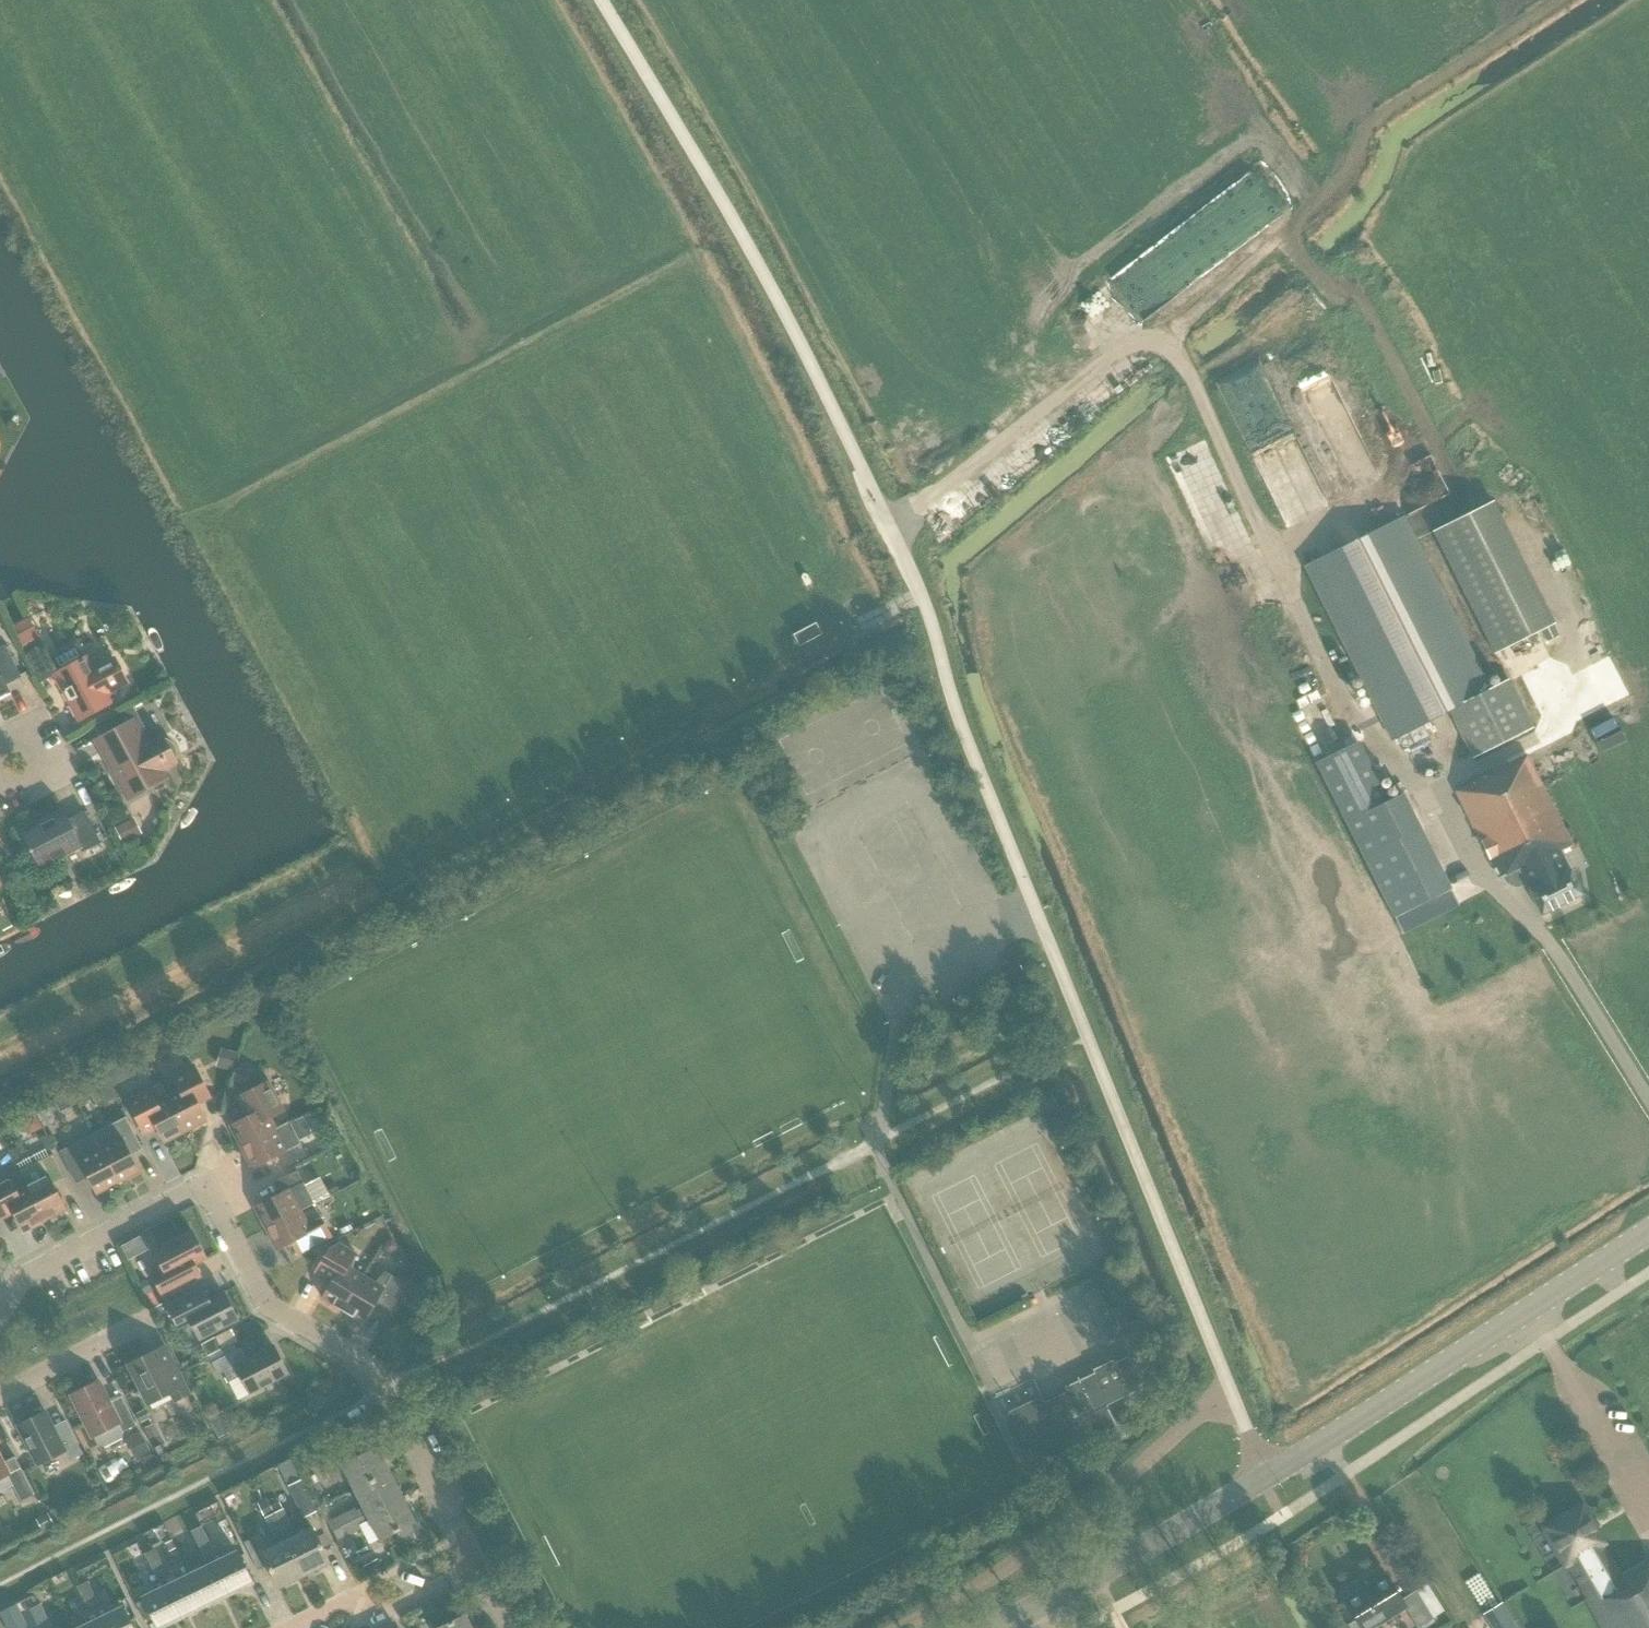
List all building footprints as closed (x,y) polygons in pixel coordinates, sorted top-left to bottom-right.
[(1310,349),(1293,357),(1337,450),(1353,442),(1343,420),(1344,420),(1310,349)] [(943,508),(962,528),(1008,485),(989,465),(943,508)] [(1419,478),(1380,483),(1382,507),(1422,502),(1419,478)] [(1495,653),(1555,623),(1494,501),(1434,531),(1495,653)] [(1450,710),(1489,689),(1403,517),(1307,565),(1394,739),(1450,710)] [(13,628),(24,646),(40,637),(30,619),(13,628)] [(795,635),(801,647),(824,635),(818,623),(795,635)] [(11,695),(6,685),(21,677),(6,646),(0,649),(0,700),(11,695)] [(56,675),(42,649),(28,656),(43,683),(56,676),(56,675)] [(93,671),(87,658),(56,675),(56,676),(80,719),(111,703),(106,694),(127,682),(115,659),(93,671)] [(1489,689),(1450,710),(1474,757),(1533,727),(1509,679),(1489,689)] [(99,739),(112,763),(109,765),(128,800),(167,779),(163,771),(177,763),(176,761),(177,756),(177,751),(175,746),(173,743),(168,740),(164,738),(163,736),(148,744),(135,719),(99,739)] [(70,761),(94,753),(86,729),(62,737),(70,761)] [(1390,798),(1360,739),(1317,761),(1396,915),(1452,887),(1403,792),(1390,798)] [(1583,894),(1561,850),(1573,845),(1527,755),(1456,791),(1500,878),(1504,876),(1505,878),(1507,882),(1511,884),(1515,886),(1520,886),(1526,883),(1542,914),(1583,894)] [(80,847),(83,852),(101,843),(85,811),(68,820),(64,813),(24,834),(31,849),(30,850),(31,852),(32,852),(33,854),(33,860),(36,865),(41,868),(46,868),(51,865),(54,860),(80,847)] [(116,828),(124,844),(144,834),(136,818),(116,828)] [(217,1068),(233,1073),(239,1054),(222,1049),(217,1068)] [(186,1132),(208,1121),(199,1103),(210,1097),(195,1066),(173,1077),(180,1090),(168,1096),(186,1132)] [(234,1082),(249,1087),(254,1073),(239,1068),(234,1082)] [(241,1147),(277,1129),(271,1118),(283,1107),(269,1081),(246,1093),(256,1112),(230,1125),(241,1147)] [(168,1096),(161,1083),(160,1083),(160,1084),(141,1094),(141,1093),(127,1100),(139,1123),(151,1117),(164,1143),(186,1132),(168,1096)] [(18,1123),(25,1136),(43,1126),(36,1114),(18,1123)] [(126,1117),(108,1126),(93,1134),(119,1183),(140,1172),(127,1146),(138,1140),(126,1117)] [(291,1123),(277,1130),(277,1129),(241,1147),(253,1169),(278,1155),(284,1167),(308,1155),(298,1137),(291,1123)] [(93,1134),(60,1151),(72,1175),(84,1169),(97,1194),(119,1183),(93,1134)] [(28,1140),(9,1148),(17,1166),(35,1157),(28,1140)] [(65,1178),(53,1155),(20,1172),(27,1186),(45,1221),(67,1210),(54,1184),(65,1178)] [(302,1210),(315,1204),(298,1170),(275,1182),(281,1194),(255,1207),(266,1228),(302,1210)] [(17,1191),(9,1176),(0,1181),(0,1212),(10,1206),(24,1232),(45,1221),(27,1186),(17,1191)] [(323,1219),(307,1222),(302,1210),(266,1228),(277,1250),(304,1236),(310,1248),(332,1237),(323,1219)] [(180,1272),(207,1259),(192,1231),(181,1236),(168,1242),(168,1243),(154,1250),(163,1268),(151,1274),(163,1296),(186,1284),(180,1272)] [(333,1305),(343,1311),(364,1276),(353,1269),(357,1254),(339,1244),(329,1246),(315,1271),(332,1281),(323,1297),(333,1304),(333,1305)] [(364,1276),(343,1311),(353,1317),(354,1316),(364,1322),(376,1303),(391,1312),(407,1284),(386,1271),(375,1282),(364,1276)] [(1098,1290),(1085,1297),(1106,1342),(1120,1336),(1098,1290)] [(197,1306),(191,1294),(168,1306),(180,1328),(191,1322),(200,1339),(238,1320),(224,1292),(197,1306)] [(412,1303),(420,1317),(432,1311),(424,1297),(412,1303)] [(129,1364),(149,1404),(172,1392),(176,1400),(189,1394),(165,1346),(129,1364)] [(288,1374),(274,1346),(247,1360),(241,1348),(212,1362),(219,1375),(224,1372),(239,1400),(288,1374)] [(1069,1394),(1048,1404),(1036,1400),(1011,1413),(1007,1425),(1017,1445),(1029,1450),(1037,1467),(1118,1427),(1107,1405),(1145,1387),(1130,1355),(1065,1387),(1069,1394)] [(72,1394),(94,1437),(95,1436),(100,1445),(107,1448),(124,1439),(125,1431),(137,1425),(122,1396),(110,1403),(105,1393),(104,1393),(98,1381),(72,1394)] [(262,1407),(274,1400),(267,1388),(255,1396),(262,1407)] [(138,1414),(143,1423),(152,1418),(147,1409),(138,1414)] [(19,1426),(39,1464),(64,1451),(69,1460),(83,1453),(70,1428),(57,1435),(45,1412),(19,1426)] [(127,1441),(138,1461),(152,1453),(142,1433),(127,1441)] [(354,1490),(391,1472),(378,1447),(342,1465),(338,1457),(323,1464),(333,1483),(340,1479),(339,1476),(346,1473),(354,1490)] [(15,1456),(3,1463),(0,1458),(0,1479),(8,1475),(21,1501),(35,1494),(15,1456)] [(366,1514),(404,1496),(391,1472),(354,1490),(364,1509),(357,1513),(355,1510),(330,1523),(333,1530),(366,1514)] [(289,1487),(305,1519),(319,1511),(303,1480),(289,1487)] [(404,1496),(366,1514),(333,1530),(338,1540),(364,1527),(362,1524),(369,1520),(379,1539),(398,1530),(400,1534),(405,1536),(413,1532),(415,1527),(413,1523),(416,1521),(404,1496)] [(1603,1627),(1648,1627),(1648,1562),(1621,1578),(1602,1544),(1604,1543),(1582,1505),(1544,1527),(1566,1565),(1569,1563),(1589,1597),(1586,1598),(1603,1627)] [(52,1510),(55,1521),(70,1517),(67,1506),(52,1510)] [(305,1576),(330,1564),(312,1526),(293,1536),(289,1529),(292,1527),(283,1509),(274,1513),(305,1576)] [(261,1551),(280,1588),(305,1576),(274,1513),(265,1518),(274,1536),(277,1535),(281,1542),(261,1551)] [(200,1528),(189,1534),(203,1563),(214,1557),(200,1528)] [(151,1551),(182,1616),(205,1604),(191,1575),(179,1581),(175,1572),(168,1575),(155,1549),(151,1551)] [(151,1551),(146,1553),(159,1580),(153,1583),(157,1592),(144,1598),(158,1627),(182,1616),(151,1551)] [(229,1593),(253,1582),(238,1552),(214,1564),(229,1593)] [(365,1567),(370,1576),(384,1569),(379,1560),(365,1567)] [(205,1604),(229,1593),(214,1564),(191,1575),(205,1604)] [(1386,1571),(1343,1598),(1355,1619),(1348,1623),(1351,1627),(1379,1627),(1378,1626),(1407,1608),(1418,1627),(1433,1618),(1416,1589),(1402,1598),(1386,1571)] [(100,1608),(87,1582),(83,1584),(104,1627),(133,1627),(124,1608),(111,1614),(107,1605),(100,1608)] [(84,1616),(88,1625),(82,1627),(104,1627),(83,1584),(78,1586),(91,1612),(84,1616)] [(1503,1601),(1483,1613),(1491,1627),(1519,1627),(1503,1601)] [(0,1607),(0,1618),(5,1627),(7,1627),(19,1622),(10,1602),(0,1607)] [(40,1605),(36,1607),(46,1627),(52,1627),(40,1605)] [(36,1607),(31,1609),(40,1627),(46,1627),(36,1607)] [(466,1614),(438,1627),(473,1627),(466,1614)] [(1472,1620),(1459,1627),(1477,1627),(1472,1620)]
